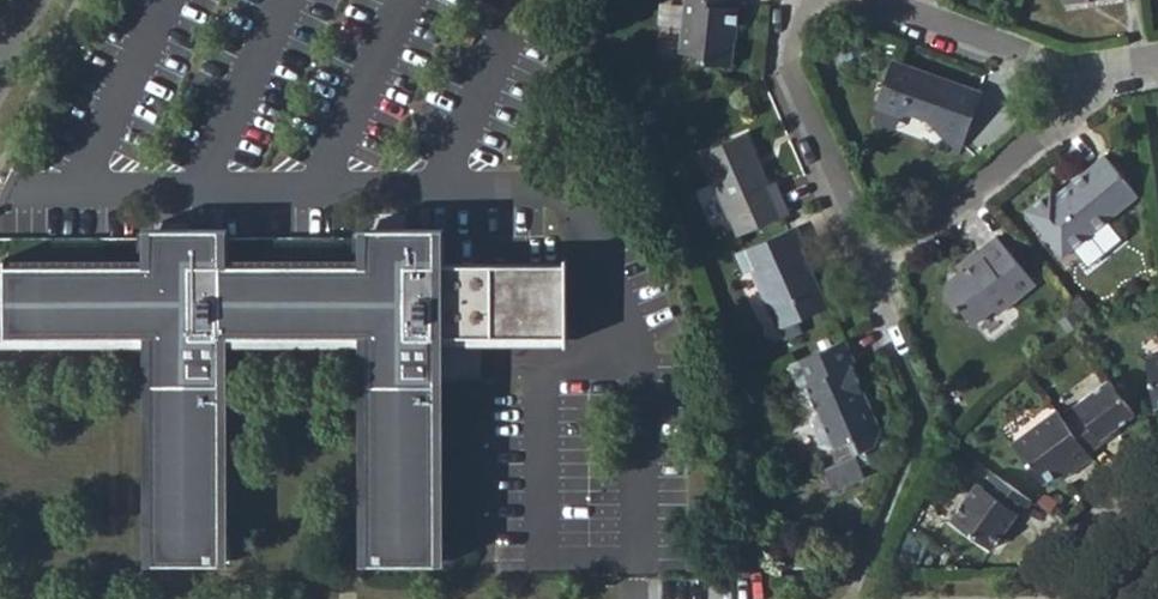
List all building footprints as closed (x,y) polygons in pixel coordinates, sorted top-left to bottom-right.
[(681,41),(701,45),(701,53),(732,57),(736,27),(733,27),(733,17),(740,17),(742,0),(686,0),(681,41)] [(895,59),(878,97),(900,107),(903,101),(922,111),(950,146),(977,90),(949,79),(947,82),(923,70),(923,68),(895,59)] [(696,150),(730,235),(786,211),(773,179),(766,181),(744,130),(696,150)] [(1024,213),(1062,261),(1141,201),(1108,158),(1056,197),(1052,192),(1024,213)] [(998,306),(1032,278),(993,228),(972,245),(976,251),(961,260),(957,255),(927,279),(950,308),(956,304),(971,321),(996,302),(998,306)] [(742,254),(770,325),(822,304),(805,260),(808,257),(798,231),(742,254)] [(150,271),(6,271),(6,336),(150,336),(150,344),(151,563),(223,563),(222,335),(366,334),(367,562),(439,561),(438,343),(438,334),(567,334),(567,262),(438,262),(438,235),(366,236),(366,269),(221,270),(221,236),(150,237),(150,271)] [(366,334),(222,335),(223,563),(232,562),(231,344),(355,344),(358,562),(367,562),(366,334)] [(567,334),(438,334),(438,343),(567,343),(567,334)] [(150,336),(6,336),(6,345),(150,344),(150,336)] [(844,336),(788,359),(797,383),(804,380),(816,408),(814,408),(810,415),(820,440),(828,442),(842,437),(849,452),(834,458),(818,465),(827,486),(859,474),(854,463),(863,459),(858,446),(871,441),(876,429),(861,390),(857,392),(852,380),(856,377),(849,360),(853,359),(844,336)] [(1140,353),(1149,405),(1157,404),(1157,351),(1140,353)] [(1077,406),(1061,416),(1085,454),(1103,442),(1100,436),(1132,415),(1109,378),(1073,400),(1077,406)] [(1066,468),(1087,457),(1085,454),(1061,416),(1053,404),(1007,434),(1035,479),(1063,462),(1066,468)] [(842,437),(828,442),(834,458),(849,452),(842,437)] [(1021,509),(1028,498),(993,469),(984,480),(979,475),(948,515),(985,543),(1015,505),(1021,509)]
